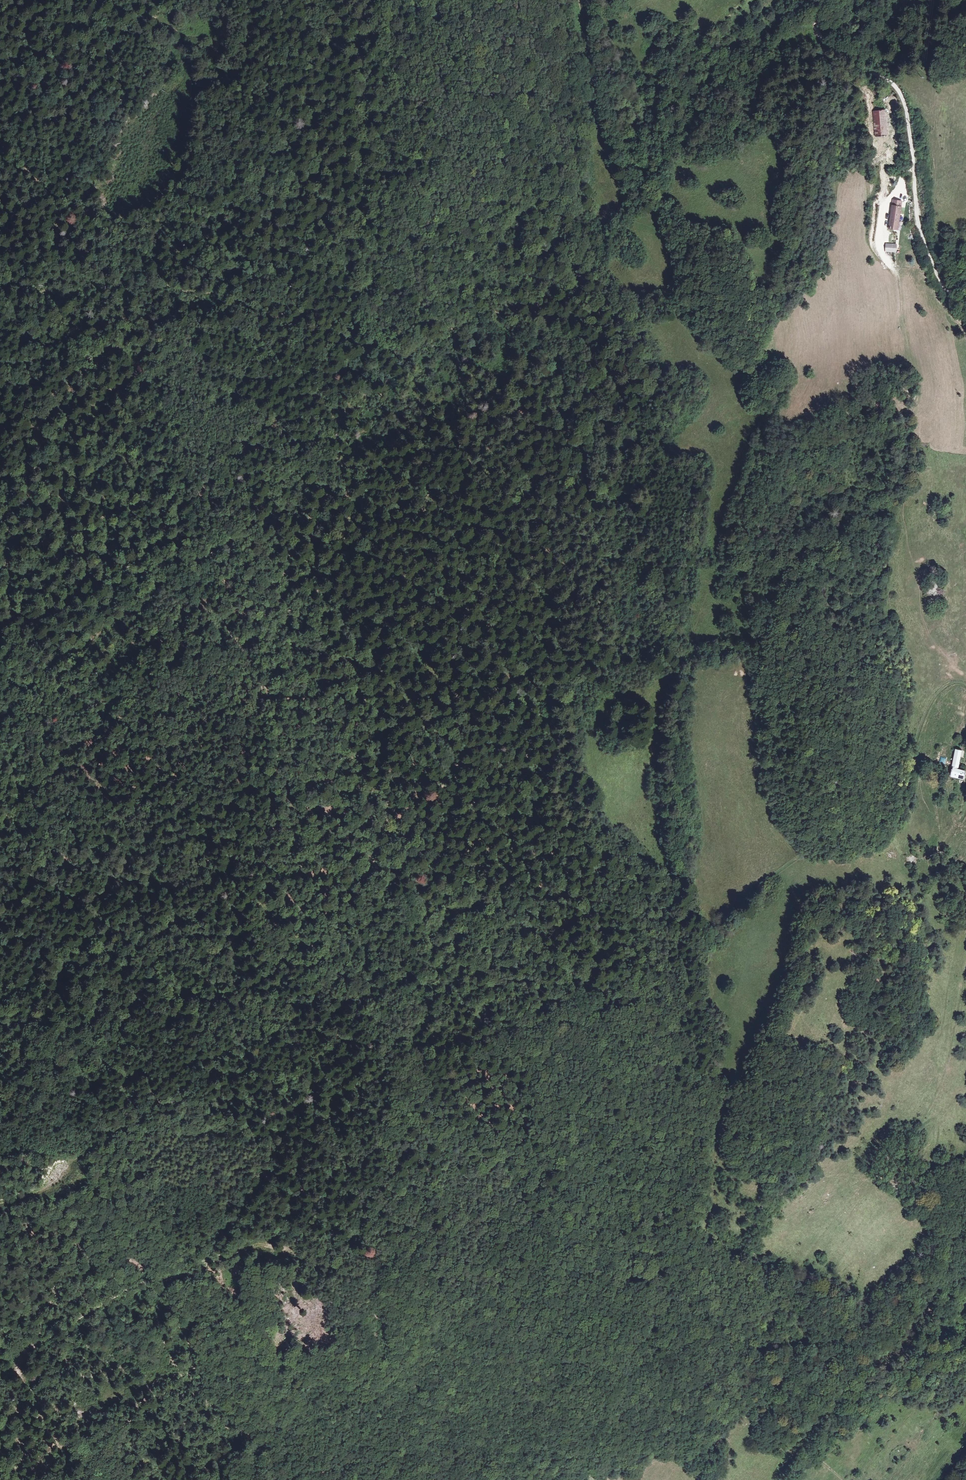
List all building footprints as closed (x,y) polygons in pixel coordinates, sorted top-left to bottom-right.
[(885,111),(875,113),(879,138),(889,136),(885,111)] [(892,200),(891,207),(900,208),(901,201),(892,200)] [(900,208),(891,207),(889,228),(898,229),(900,208)] [(896,244),(886,244),(885,252),(897,253),(896,244)] [(959,769),(962,752),(955,751),(953,768),(953,770),(958,771),(958,769),(959,769)]
